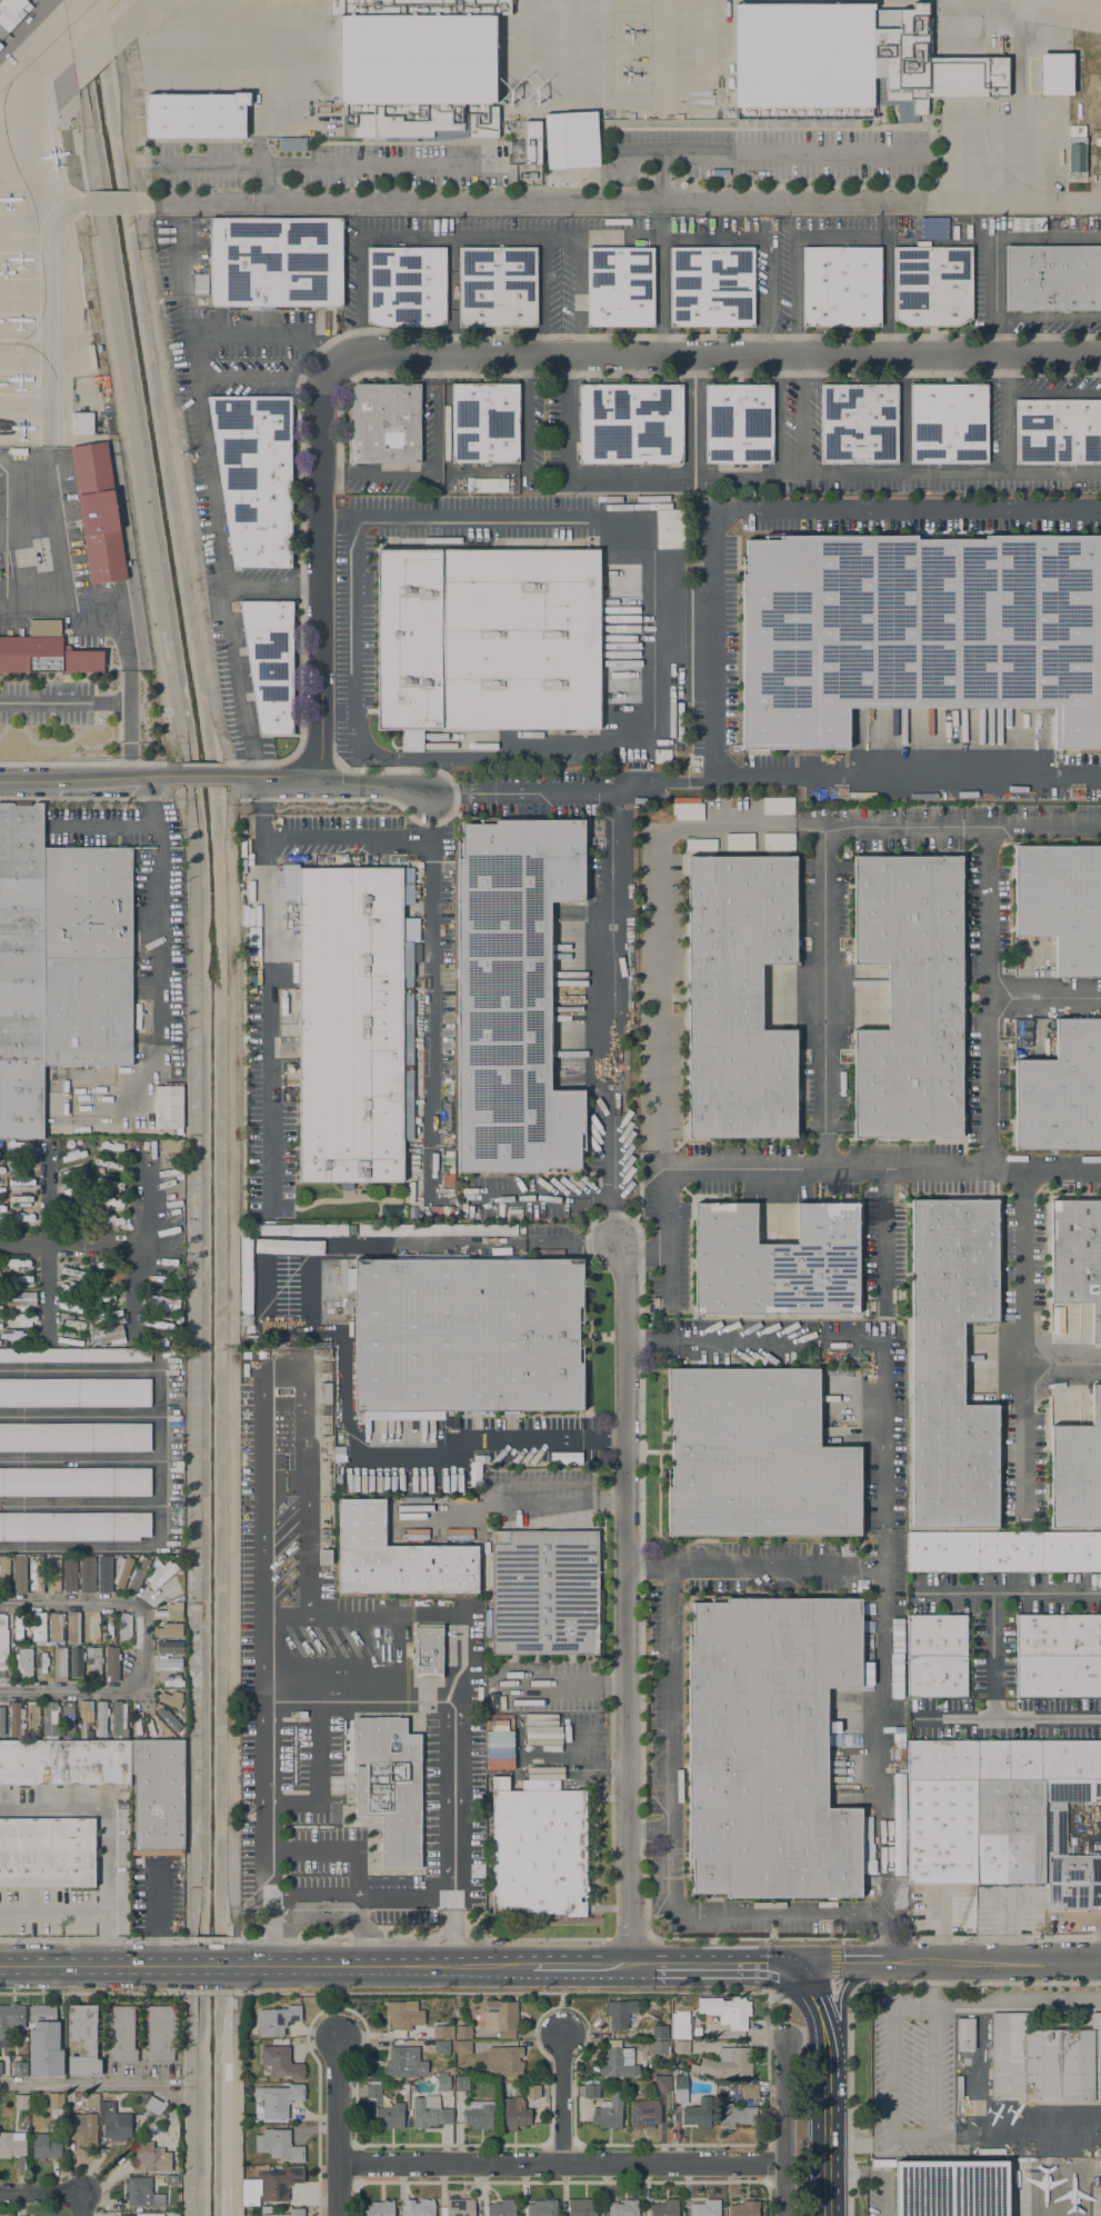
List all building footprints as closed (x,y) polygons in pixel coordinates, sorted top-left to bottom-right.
[(8,31),(0,24),(0,17),(3,13),(0,10),(0,0),(26,0),(32,6),(8,31)] [(330,16),(330,0),(510,0),(510,16),(494,16),(494,103),(490,103),(490,107),(498,107),(498,138),(466,138),(440,141),(420,141),(420,138),(416,138),(416,141),(383,142),(383,138),(342,138),(342,103),(338,103),(338,16),(330,16)] [(927,99),(930,99),(930,103),(928,103),(928,107),(928,112),(925,112),(925,116),(917,116),(918,122),(897,123),(895,104),(875,106),(873,101),(872,101),(872,108),(871,108),(872,120),(852,120),(852,121),(844,121),(844,119),(830,119),(830,121),(812,121),(812,119),(802,119),(802,121),(784,121),(784,120),(733,120),(733,4),(873,4),(873,9),(912,9),(912,3),(927,3),(927,18),(930,18),(930,27),(927,27),(927,36),(930,36),(930,44),(927,44),(927,46),(930,46),(930,54),(927,54),(927,58),(1007,58),(1007,98),(927,98),(927,99)] [(1071,96),(1040,96),(1040,53),(1071,53),(1071,96)] [(232,94),(232,93),(249,93),(249,106),(244,106),(244,138),(146,138),(146,94),(232,94)] [(543,114),(595,111),(598,149),(546,149),(543,114)] [(523,149),(523,121),(540,121),(540,149),(523,149)] [(1069,144),(1068,144),(1068,126),(1084,126),(1084,138),(1085,138),(1085,144),(1084,144),(1084,149),(1069,149),(1069,144)] [(279,138),(306,138),(306,149),(306,151),(279,151),(279,149),(279,138)] [(540,164),(523,164),(523,149),(540,149),(540,164)] [(598,149),(599,167),(546,170),(546,149),(598,149)] [(1084,149),(1084,172),(1085,172),(1085,179),(1068,178),(1068,171),(1069,171),(1069,149),(1084,149)] [(944,218),(920,218),(921,240),(944,239),(944,218)] [(341,219),(342,307),(274,307),(274,309),(259,309),(259,307),(209,307),(209,219),(341,219)] [(367,248),(396,248),(396,243),(403,243),(403,248),(444,248),(446,322),(431,327),(382,327),(368,322),(367,248)] [(459,327),(459,248),(499,248),(499,244),(502,244),(502,248),(537,248),(537,327),(459,327)] [(1005,246),(1100,246),(1100,311),(1005,311),(1005,246)] [(880,248),(880,327),(802,327),(803,247),(880,248)] [(653,248),(653,327),(587,327),(587,248),(653,248)] [(753,248),(753,327),(670,327),(670,248),(753,248)] [(893,248),(971,248),(971,319),(957,327),(909,327),(893,320),(893,248)] [(207,275),(193,274),(193,292),(207,292),(207,275)] [(421,385),(420,463),(348,463),(349,390),(356,383),(421,385)] [(519,385),(519,463),(451,463),(452,383),(519,385)] [(682,385),(682,463),(579,463),(579,385),(682,385)] [(772,385),(772,463),(705,463),(705,385),(772,385)] [(821,463),(821,385),(898,385),(898,463),(821,463)] [(988,385),(987,463),(911,463),(911,385),(988,385)] [(290,397),(291,567),(233,567),(208,397),(290,397)] [(1017,399),(1100,399),(1100,465),(1017,465),(1017,399)] [(92,412),(93,433),(71,433),(71,412),(92,412)] [(127,579),(90,585),(69,447),(107,441),(127,579)] [(984,536),(1100,536),(1100,749),(1053,749),(1053,707),(847,707),(847,749),(741,749),(741,575),(745,575),(745,540),(780,540),(780,536),(917,536),(917,540),(984,540),(984,536)] [(377,549),(599,549),(599,730),(422,730),(422,752),(401,752),(401,730),(376,730),(377,549)] [(291,601),(292,733),(259,733),(240,610),(230,612),(229,603),(239,602),(239,601),(291,601)] [(60,672),(0,672),(0,637),(62,637),(62,646),(70,646),(70,649),(103,649),(103,672),(70,672),(70,675),(60,675),(60,672)] [(42,1140),(0,1139),(0,805),(4,805),(11,805),(12,806),(13,807),(14,807),(29,807),(31,807),(31,806),(32,805),(40,805),(42,805),(42,848),(130,848),(130,851),(134,850),(134,865),(130,865),(130,1067),(42,1067),(42,1140)] [(457,859),(460,859),(460,823),(496,823),(496,820),(583,820),(583,900),(549,900),(549,1090),(583,1090),(583,1134),(580,1134),(580,1168),(546,1168),(546,1172),(458,1172),(457,859)] [(1014,846),(1100,846),(1100,977),(1055,977),(1055,937),(1014,937),(1014,846)] [(960,1138),(853,1138),(853,1030),(888,1030),(888,965),(853,965),(853,856),(960,856),(960,1138)] [(688,857),(794,857),(794,964),(760,965),(760,1029),(794,1029),(795,1138),(689,1138),(688,857)] [(352,1182),(352,1190),(341,1190),(341,1182),(299,1182),(298,868),(401,868),(401,942),(412,942),(412,944),(420,944),(420,962),(412,962),(412,1140),(402,1140),(402,1182),(366,1182),(352,1182)] [(1055,1018),(1100,1018),(1100,1150),(1014,1150),(1014,1060),(1054,1060),(1055,1018)] [(152,1087),(181,1087),(181,1135),(174,1136),(174,1129),(152,1130),(152,1087)] [(6,1142),(6,1148),(17,1149),(17,1151),(21,1151),(21,1149),(23,1150),(29,1151),(29,1150),(31,1150),(31,1145),(29,1145),(29,1144),(24,1142),(24,1144),(12,1142),(12,1140),(8,1140),(8,1142),(6,1142)] [(64,1148),(64,1146),(64,1145),(64,1144),(66,1141),(67,1141),(68,1140),(70,1140),(71,1141),(72,1142),(73,1144),(73,1146),(73,1147),(72,1148),(71,1149),(70,1150),(68,1150),(67,1149),(66,1149),(64,1148)] [(100,1142),(99,1149),(111,1151),(111,1152),(119,1154),(119,1152),(121,1152),(122,1147),(121,1147),(121,1145),(112,1144),(112,1145),(107,1144),(107,1142),(102,1141),(102,1144),(100,1142)] [(60,1158),(61,1165),(86,1157),(84,1151),(60,1158)] [(119,1165),(118,1171),(91,1166),(92,1159),(119,1165)] [(59,1174),(60,1180),(88,1174),(86,1167),(59,1174)] [(97,1179),(96,1186),(101,1187),(123,1192),(126,1186),(112,1182),(113,1180),(106,1179),(106,1181),(103,1180),(104,1179),(99,1178),(99,1179),(97,1179)] [(60,1191),(61,1198),(89,1191),(87,1185),(60,1191)] [(121,1209),(108,1206),(107,1208),(101,1206),(101,1204),(93,1201),(96,1195),(122,1202),(121,1209)] [(7,1197),(10,1197),(10,1196),(18,1196),(18,1197),(23,1197),(24,1196),(29,1196),(29,1197),(32,1197),(32,1204),(18,1204),(18,1205),(10,1205),(10,1202),(7,1202),(7,1197)] [(911,1199),(995,1199),(997,1321),(962,1322),(962,1406),(997,1406),(997,1528),(912,1528),(911,1199)] [(1050,1200),(1100,1200),(1100,1344),(1091,1344),(1091,1302),(1051,1302),(1050,1200)] [(62,1208),(63,1217),(93,1209),(91,1201),(62,1208)] [(858,1312),(695,1314),(694,1204),(755,1202),(755,1245),(798,1245),(798,1202),(858,1202),(858,1312)] [(11,1216),(14,1216),(14,1214),(21,1214),(21,1216),(27,1216),(27,1214),(31,1214),(31,1216),(34,1216),(34,1221),(23,1221),(23,1224),(17,1224),(18,1221),(11,1221),(11,1216)] [(123,1228),(124,1221),(113,1219),(113,1216),(106,1215),(104,1217),(98,1215),(97,1221),(117,1226),(123,1228)] [(63,1225),(66,1232),(96,1226),(93,1218),(63,1225)] [(515,1225),(361,1224),(361,1236),(515,1236),(515,1225)] [(287,1239),(287,1229),(350,1229),(350,1239),(287,1239)] [(257,1318),(257,1238),(247,1238),(246,1318),(257,1318)] [(484,1414),(470,1414),(470,1410),(428,1410),(428,1414),(369,1414),(369,1410),(354,1410),(354,1259),(480,1259),(480,1255),(502,1255),(502,1259),(582,1259),(582,1307),(578,1307),(578,1362),(582,1362),(582,1410),(518,1410),(518,1414),(504,1414),(504,1410),(484,1410),(484,1414)] [(289,1256),(331,1257),(331,1285),(289,1285),(289,1256)] [(94,1270),(93,1262),(122,1257),(123,1265),(112,1267),(113,1268),(98,1271),(97,1269),(94,1270)] [(147,1258),(146,1265),(151,1265),(151,1267),(160,1267),(160,1266),(166,1266),(166,1267),(172,1267),(172,1266),(174,1266),(174,1260),(171,1259),(171,1258),(166,1258),(166,1259),(147,1258)] [(4,1261),(4,1267),(7,1267),(7,1269),(11,1269),(11,1267),(14,1268),(14,1269),(19,1269),(19,1268),(34,1268),(34,1262),(31,1262),(31,1260),(27,1260),(27,1261),(19,1261),(19,1260),(14,1260),(14,1261),(11,1261),(11,1260),(6,1260),(6,1261),(4,1261)] [(59,1268),(86,1272),(84,1279),(71,1277),(70,1278),(62,1277),(63,1275),(58,1274),(59,1268)] [(96,1280),(107,1278),(106,1277),(111,1276),(112,1277),(117,1277),(118,1282),(111,1284),(111,1285),(108,1286),(108,1285),(97,1286),(96,1280)] [(57,1285),(86,1290),(84,1297),(56,1291),(57,1285)] [(92,1299),(107,1296),(107,1294),(117,1292),(117,1294),(119,1294),(120,1299),(106,1301),(106,1304),(97,1306),(97,1304),(93,1305),(92,1299)] [(34,1294),(34,1307),(16,1307),(11,1307),(11,1314),(6,1314),(6,1294),(34,1294)] [(179,1300),(177,1314),(140,1307),(142,1294),(179,1300)] [(58,1302),(83,1307),(82,1312),(80,1312),(80,1315),(74,1314),(74,1311),(73,1311),(72,1312),(58,1309),(59,1308),(57,1308),(58,1302)] [(121,1310),(122,1316),(104,1319),(104,1321),(97,1322),(96,1321),(93,1321),(92,1316),(96,1315),(94,1314),(99,1314),(99,1315),(109,1312),(108,1311),(113,1310),(113,1311),(121,1310)] [(57,1319),(70,1321),(70,1320),(77,1321),(76,1322),(84,1325),(83,1330),(72,1328),(72,1329),(68,1329),(68,1328),(56,1326),(57,1319)] [(141,1326),(142,1320),(172,1325),(171,1331),(160,1329),(160,1330),(152,1329),(152,1328),(141,1326)] [(120,1325),(124,1344),(109,1347),(108,1342),(90,1346),(87,1332),(120,1325)] [(56,1337),(69,1339),(69,1337),(73,1338),(73,1340),(76,1340),(76,1338),(80,1339),(80,1341),(82,1341),(81,1348),(72,1346),(71,1347),(67,1347),(68,1345),(61,1344),(61,1345),(57,1344),(57,1342),(53,1342),(56,1337)] [(140,1339),(139,1345),(166,1348),(167,1341),(164,1341),(164,1339),(156,1338),(156,1340),(140,1339)] [(150,1361),(0,1361),(0,1348),(150,1348),(150,1361)] [(313,1350),(331,1350),(331,1359),(313,1359),(313,1350)] [(668,1536),(668,1487),(671,1487),(671,1418),(668,1418),(668,1369),(818,1369),(818,1447),(859,1447),(859,1530),(859,1536),(668,1536)] [(150,1407),(0,1407),(0,1379),(150,1379),(150,1407)] [(321,1384),(331,1384),(330,1405),(320,1405),(321,1384)] [(1091,1385),(1100,1385),(1100,1527),(1050,1527),(1050,1426),(1091,1426),(1091,1385)] [(150,1451),(0,1451),(0,1424),(150,1424),(150,1451)] [(150,1497),(0,1496),(0,1468),(150,1468),(150,1497)] [(339,1499),(384,1499),(384,1546),(477,1546),(478,1591),(339,1593),(339,1499)] [(139,1540),(0,1541),(0,1513),(150,1513),(150,1537),(139,1537),(139,1540)] [(598,1655),(492,1655),(491,1530),(598,1530),(598,1655)] [(907,1534),(1100,1533),(1100,1571),(907,1571),(907,1534)] [(319,1550),(331,1550),(331,1565),(319,1565),(319,1550)] [(29,1556),(29,1555),(43,1554),(43,1556),(44,1593),(36,1594),(36,1590),(30,1590),(29,1556)] [(93,1556),(93,1590),(87,1590),(87,1588),(83,1588),(84,1584),(87,1584),(87,1583),(82,1583),(83,1560),(87,1560),(87,1556),(87,1554),(93,1554),(93,1556)] [(112,1556),(112,1558),(111,1558),(111,1591),(97,1591),(97,1580),(94,1580),(94,1577),(98,1577),(97,1558),(103,1558),(103,1556),(103,1555),(112,1555),(112,1556)] [(122,1589),(114,1587),(116,1585),(112,1583),(118,1566),(114,1564),(117,1556),(124,1559),(126,1556),(127,1555),(136,1555),(136,1556),(122,1589)] [(60,1593),(52,1593),(52,1591),(47,1591),(47,1568),(47,1563),(53,1563),(53,1560),(56,1560),(56,1556),(60,1556),(60,1593)] [(63,1569),(69,1569),(69,1556),(77,1556),(76,1591),(69,1591),(69,1588),(63,1588),(63,1569)] [(137,1591),(128,1587),(131,1580),(129,1579),(132,1570),(134,1565),(138,1566),(140,1561),(138,1560),(140,1556),(142,1557),(142,1556),(146,1558),(147,1556),(153,1556),(137,1591)] [(150,1565),(157,1556),(162,1563),(161,1564),(162,1566),(168,1560),(171,1564),(173,1563),(178,1568),(152,1591),(147,1585),(149,1584),(144,1579),(151,1574),(151,1573),(154,1569),(150,1565)] [(9,1594),(0,1594),(0,1557),(9,1557),(9,1594)] [(26,1593),(16,1593),(16,1590),(10,1590),(10,1585),(12,1585),(12,1557),(26,1557),(26,1593)] [(727,1898),(727,1894),(692,1894),(692,1860),(689,1860),(688,1637),(692,1637),(692,1603),(725,1603),(725,1599),(860,1598),(860,1687),(825,1687),(825,1808),(860,1808),(861,1897),(727,1898)] [(154,1607),(167,1603),(173,1603),(173,1601),(182,1601),(182,1619),(153,1619),(154,1607)] [(77,1644),(67,1644),(67,1611),(77,1611),(77,1644)] [(46,1646),(32,1646),(32,1644),(29,1644),(28,1621),(31,1621),(31,1613),(46,1613),(46,1646)] [(50,1645),(50,1613),(58,1613),(58,1614),(63,1614),(63,1619),(66,1619),(66,1625),(63,1625),(63,1645),(50,1645)] [(4,1669),(0,1669),(0,1614),(3,1614),(3,1615),(7,1615),(7,1630),(8,1630),(8,1640),(9,1640),(9,1645),(8,1645),(8,1665),(7,1665),(7,1668),(4,1668),(4,1669)] [(14,1614),(22,1615),(27,1615),(27,1626),(23,1625),(22,1640),(13,1640),(14,1614)] [(91,1641),(83,1641),(83,1614),(92,1614),(91,1638),(99,1638),(99,1645),(92,1645),(91,1641)] [(131,1639),(128,1639),(128,1641),(120,1641),(120,1645),(116,1645),(116,1639),(119,1639),(119,1614),(128,1614),(128,1615),(131,1615),(131,1639)] [(908,1697),(908,1616),(965,1615),(965,1657),(965,1698),(942,1698),(942,1697),(931,1697),(931,1698),(919,1698),(919,1697),(908,1697)] [(1017,1615),(1100,1615),(1100,1698),(1017,1698),(1017,1615)] [(153,1637),(153,1628),(156,1628),(156,1623),(179,1623),(179,1624),(183,1624),(183,1629),(182,1629),(182,1637),(153,1637)] [(442,1678),(414,1678),(414,1625),(442,1625),(442,1678)] [(182,1640),(182,1653),(157,1653),(157,1640),(182,1640)] [(52,1646),(68,1646),(68,1650),(67,1650),(67,1655),(69,1655),(69,1658),(68,1658),(68,1660),(69,1660),(69,1667),(68,1667),(68,1669),(67,1669),(66,1681),(52,1680),(52,1646)] [(100,1648),(101,1680),(92,1680),(92,1673),(84,1673),(84,1665),(92,1665),(92,1656),(87,1657),(87,1647),(92,1647),(92,1648),(100,1648)] [(118,1654),(120,1654),(120,1659),(118,1660),(118,1681),(109,1681),(109,1680),(106,1680),(106,1660),(108,1660),(108,1648),(118,1647),(118,1654)] [(32,1667),(33,1667),(33,1670),(32,1670),(32,1678),(19,1678),(19,1669),(12,1669),(12,1655),(18,1655),(18,1649),(31,1648),(32,1667)] [(50,1679),(37,1680),(36,1669),(34,1669),(34,1665),(36,1665),(36,1648),(49,1648),(50,1679)] [(69,1677),(80,1677),(80,1648),(70,1648),(69,1677)] [(180,1658),(181,1665),(183,1665),(183,1670),(160,1671),(160,1665),(169,1665),(168,1658),(180,1658)] [(161,1691),(170,1695),(172,1688),(182,1691),(180,1698),(183,1699),(179,1710),(157,1704),(161,1691)] [(499,1710),(487,1710),(487,1693),(499,1693),(499,1710)] [(93,1721),(88,1721),(88,1738),(79,1738),(79,1727),(77,1727),(77,1720),(79,1720),(78,1701),(96,1700),(96,1711),(93,1711),(93,1721)] [(27,1701),(34,1701),(34,1704),(39,1704),(39,1735),(27,1735),(27,1701)] [(43,1701),(57,1701),(57,1706),(59,1706),(59,1713),(58,1713),(58,1736),(43,1736),(43,1701)] [(97,1701),(106,1701),(106,1709),(110,1709),(110,1734),(111,1734),(111,1737),(97,1737),(97,1701)] [(112,1701),(121,1701),(121,1704),(126,1704),(126,1729),(128,1729),(128,1738),(126,1738),(126,1740),(112,1739),(112,1735),(111,1735),(112,1701)] [(10,1703),(20,1703),(20,1709),(24,1709),(24,1719),(20,1719),(20,1730),(26,1730),(26,1737),(10,1737),(10,1703)] [(74,1735),(62,1735),(61,1706),(73,1705),(73,1707),(74,1735)] [(487,1714),(513,1714),(513,1758),(502,1758),(502,1760),(503,1760),(503,1764),(500,1764),(500,1769),(487,1769),(487,1714)] [(181,1726),(171,1717),(165,1723),(175,1732),(181,1726)] [(420,1868),(381,1868),(381,1823),(373,1823),(373,1817),(354,1817),(354,1767),(364,1767),(364,1763),(354,1763),(354,1718),(376,1718),(376,1717),(398,1717),(398,1718),(407,1718),(407,1734),(420,1734),(420,1868)] [(131,1856),(131,1849),(133,1849),(133,1774),(131,1774),(131,1739),(182,1739),(183,1855),(131,1856)] [(907,1778),(975,1778),(1043,1778),(1100,1778),(1100,1739),(907,1739),(907,1778)] [(130,1784),(0,1784),(0,1741),(130,1741),(130,1784)] [(585,1887),(588,1887),(588,1897),(585,1897),(585,1917),(565,1917),(565,1915),(491,1915),(492,1777),(508,1777),(508,1791),(522,1791),(522,1780),(559,1780),(559,1790),(585,1790),(585,1887)] [(1062,1779),(1100,1779),(1100,1801),(1067,1801),(1067,1856),(1100,1856),(1100,1910),(1048,1910),(1048,1856),(1047,1856),(1047,1808),(1043,1808),(1043,1781),(1043,1779),(1048,1779),(1048,1781),(1062,1781),(1062,1779)] [(975,1884),(908,1884),(908,1781),(975,1781),(975,1884)] [(1043,1781),(1043,1808),(1043,1885),(1042,1885),(1042,1886),(1039,1886),(1039,1884),(1019,1884),(1019,1887),(1007,1886),(1007,1885),(1002,1885),(1002,1886),(999,1886),(999,1885),(995,1885),(995,1886),(991,1886),(992,1885),(989,1885),(989,1886),(978,1886),(978,1885),(975,1885),(975,1884),(975,1781),(1043,1781)] [(94,1888),(0,1887),(0,1818),(94,1818),(94,1888)] [(729,2030),(729,2024),(719,2024),(719,2016),(704,2016),(704,2013),(698,2013),(698,1998),(721,1998),(721,2000),(731,2000),(731,1997),(747,1997),(747,2030),(729,2030)] [(404,2039),(404,2038),(392,2038),(392,2039),(378,2039),(378,2033),(386,2033),(386,2032),(392,2032),(392,2029),(390,2030),(390,2024),(389,2024),(389,2016),(384,2016),(384,2002),(404,2002),(404,2000),(417,2000),(417,2009),(423,2009),(423,2025),(411,2025),(411,2030),(406,2030),(406,2039),(404,2039)] [(498,2038),(498,2029),(484,2029),(484,2013),(486,2013),(486,2000),(498,2000),(498,2002),(518,2002),(517,2030),(514,2030),(514,2039),(498,2038)] [(607,2002),(625,2002),(625,2000),(638,2000),(638,2013),(628,2013),(628,2024),(627,2024),(627,2029),(611,2029),(611,2024),(610,2024),(610,2016),(607,2016),(607,2002)] [(9,2039),(0,2039),(0,2005),(10,2005),(9,2003),(17,2003),(17,2005),(24,2005),(26,2028),(21,2028),(21,2029),(17,2029),(17,2028),(9,2028),(9,2039)] [(30,2029),(34,2029),(34,2023),(31,2023),(31,2005),(56,2005),(56,2022),(59,2022),(59,2049),(63,2049),(63,2075),(30,2076),(30,2029)] [(258,2010),(283,2009),(283,2008),(287,2008),(287,2005),(301,2005),(301,2022),(287,2022),(287,2027),(283,2027),(283,2036),(259,2036),(258,2036),(258,2010)] [(68,2056),(78,2056),(78,2039),(67,2039),(67,2010),(69,2010),(69,2006),(97,2006),(96,2059),(101,2059),(101,2076),(93,2076),(93,2077),(84,2077),(68,2077),(68,2056)] [(110,2049),(106,2049),(106,2006),(137,2006),(137,2008),(133,2008),(133,2014),(136,2014),(136,2020),(133,2020),(133,2036),(136,2036),(136,2039),(133,2039),(133,2047),(136,2047),(136,2050),(137,2050),(137,2062),(110,2062),(110,2049)] [(178,2049),(173,2049),(173,2062),(143,2062),(143,2050),(148,2050),(148,2039),(146,2039),(146,2036),(147,2036),(148,2020),(146,2020),(146,2015),(148,2015),(148,2008),(144,2008),(144,2006),(178,2006),(178,2049)] [(671,2038),(671,2013),(675,2014),(675,2010),(689,2012),(689,2025),(690,2025),(690,2039),(671,2038)] [(1091,2013),(1100,2013),(1100,2100),(991,2100),(991,2095),(987,2095),(987,2088),(991,2088),(991,2013),(1025,2013),(1025,2029),(1091,2029),(1091,2013)] [(974,2049),(957,2049),(957,2018),(974,2018),(974,2049)] [(668,2038),(652,2038),(652,2025),(668,2025),(668,2038)] [(433,2027),(453,2026),(452,2038),(433,2038),(433,2027)] [(471,2026),(471,2038),(457,2038),(457,2026),(471,2026)] [(622,2040),(612,2040),(612,2030),(622,2030),(622,2040)] [(434,2054),(434,2042),(449,2042),(449,2054),(434,2054)] [(471,2042),(471,2057),(453,2057),(453,2042),(471,2042)] [(602,2077),(602,2060),(604,2060),(604,2054),(605,2054),(605,2048),(607,2048),(607,2042),(620,2042),(620,2048),(633,2048),(633,2066),(632,2066),(632,2077),(602,2077)] [(670,2042),(670,2045),(667,2045),(668,2054),(652,2054),(652,2042),(670,2042)] [(689,2042),(689,2054),(688,2054),(688,2055),(685,2055),(685,2054),(674,2054),(674,2042),(689,2042)] [(289,2046),(289,2062),(290,2062),(290,2064),(304,2064),(304,2079),(290,2079),(290,2076),(270,2076),(270,2066),(261,2066),(261,2046),(289,2046)] [(408,2047),(408,2048),(417,2049),(418,2062),(418,2065),(419,2065),(419,2077),(390,2077),(387,2077),(387,2076),(386,2076),(386,2072),(387,2072),(387,2068),(386,2068),(386,2062),(390,2062),(390,2047),(408,2047)] [(522,2047),(522,2057),(519,2057),(519,2062),(523,2062),(523,2076),(519,2076),(519,2077),(490,2077),(490,2076),(487,2076),(487,2065),(488,2065),(488,2047),(522,2047)] [(715,2062),(719,2062),(719,2048),(751,2047),(751,2076),(734,2076),(717,2076),(698,2070),(697,2074),(689,2072),(691,2064),(699,2066),(701,2057),(715,2062)] [(13,2062),(27,2062),(27,2077),(13,2077),(13,2062)] [(670,2073),(670,2090),(667,2090),(667,2094),(655,2093),(655,2090),(654,2090),(654,2078),(650,2078),(650,2074),(670,2067),(670,2073)] [(687,2103),(674,2103),(674,2075),(681,2075),(682,2073),(687,2074),(685,2075),(687,2075),(687,2090),(687,2103)] [(437,2074),(447,2074),(447,2076),(450,2076),(450,2092),(437,2092),(437,2074)] [(457,2076),(470,2076),(469,2092),(456,2092),(457,2076)] [(584,2080),(598,2080),(598,2086),(599,2086),(599,2098),(583,2098),(583,2097),(582,2097),(582,2086),(583,2086),(583,2085),(584,2085),(584,2080)] [(758,2084),(758,2098),(743,2098),(743,2084),(758,2084)] [(288,2088),(288,2085),(304,2085),(303,2100),(290,2100),(290,2104),(288,2104),(288,2119),(262,2119),(263,2098),(259,2098),(259,2087),(288,2088)] [(376,2128),(376,2123),(361,2123),(361,2098),(366,2098),(366,2085),(381,2085),(381,2098),(376,2098),(376,2108),(381,2108),(381,2107),(392,2107),(392,2103),(403,2103),(403,2128),(376,2128)] [(540,2085),(540,2098),(524,2098),(524,2085),(540,2085)] [(49,2094),(63,2094),(63,2107),(49,2108),(49,2094)] [(100,2108),(87,2108),(86,2094),(99,2094),(99,2102),(100,2102),(100,2108)] [(162,2103),(156,2115),(143,2107),(146,2104),(140,2104),(140,2094),(150,2094),(150,2096),(162,2103)] [(16,2095),(29,2095),(29,2110),(16,2109),(16,2095)] [(436,2124),(436,2125),(429,2125),(429,2128),(412,2128),(412,2123),(413,2123),(414,2109),(412,2109),(412,2097),(423,2097),(423,2096),(439,2096),(440,2108),(452,2108),(452,2124),(436,2124)] [(711,2113),(713,2113),(713,2119),(710,2119),(710,2128),(697,2128),(697,2124),(688,2124),(689,2123),(682,2123),(682,2107),(688,2107),(688,2106),(699,2106),(699,2096),(711,2096),(711,2113)] [(502,2109),(501,2098),(512,2098),(512,2097),(521,2097),(524,2102),(524,2109),(531,2109),(531,2125),(524,2125),(524,2126),(517,2126),(517,2130),(503,2130),(502,2109)] [(622,2110),(621,2110),(621,2129),(611,2129),(611,2128),(599,2128),(599,2124),(593,2124),(593,2123),(591,2123),(591,2115),(593,2115),(593,2108),(599,2108),(599,2102),(610,2102),(610,2097),(622,2097),(622,2110)] [(643,2127),(643,2128),(630,2128),(631,2102),(641,2102),(641,2100),(659,2100),(659,2106),(661,2106),(660,2124),(653,2124),(653,2128),(643,2127)] [(114,2102),(114,2114),(131,2114),(131,2138),(127,2138),(127,2140),(109,2142),(109,2138),(103,2138),(103,2125),(100,2125),(100,2108),(100,2102),(114,2102)] [(493,2102),(493,2109),(492,2109),(492,2130),(482,2130),(482,2129),(470,2129),(470,2125),(464,2125),(464,2102),(493,2102)] [(720,2103),(732,2103),(732,2107),(757,2107),(757,2124),(735,2124),(735,2128),(721,2128),(721,2125),(720,2125),(720,2103)] [(161,2113),(166,2117),(152,2132),(147,2127),(152,2122),(161,2113)] [(84,2115),(84,2114),(97,2114),(97,2149),(74,2149),(74,2139),(68,2139),(68,2115),(77,2115),(84,2115)] [(254,2135),(262,2135),(262,2129),(271,2128),(271,2129),(289,2129),(290,2144),(291,2144),(291,2147),(304,2146),(304,2163),(290,2163),(290,2158),(270,2158),(270,2153),(254,2153),(254,2135)] [(10,2158),(0,2158),(0,2132),(12,2132),(12,2133),(24,2133),(26,2155),(10,2155),(10,2158)] [(32,2134),(48,2134),(48,2142),(61,2142),(61,2158),(44,2158),(44,2160),(38,2160),(38,2158),(32,2158),(32,2134)] [(132,2170),(132,2163),(136,2163),(136,2142),(152,2143),(152,2148),(159,2148),(159,2158),(163,2158),(163,2152),(171,2153),(170,2172),(132,2170)] [(1007,2160),(1007,2215),(895,2215),(894,2162),(1007,2160)] [(281,2166),(289,2166),(304,2166),(304,2184),(290,2184),(290,2187),(288,2187),(288,2202),(259,2202),(259,2205),(241,2205),(241,2179),(257,2179),(257,2164),(268,2165),(268,2170),(281,2170),(281,2166)] [(166,2176),(178,2176),(178,2185),(166,2185),(166,2176)] [(127,2206),(127,2190),(124,2190),(124,2183),(128,2183),(128,2177),(151,2177),(151,2193),(152,2193),(152,2206),(127,2206)] [(720,2204),(720,2215),(690,2215),(690,2204),(703,2204),(703,2198),(720,2198),(720,2204)] [(434,2203),(434,2215),(404,2215),(404,2199),(413,2199),(413,2203),(419,2203),(419,2199),(433,2199),(433,2203),(434,2203)] [(474,2199),(474,2215),(440,2215),(440,2207),(446,2207),(446,2199),(474,2199)] [(514,2199),(514,2215),(487,2215),(487,2210),(486,2210),(486,2208),(487,2208),(487,2204),(492,2204),(492,2203),(501,2203),(501,2199),(514,2199)] [(557,2199),(557,2215),(527,2215),(527,2204),(533,2204),(533,2200),(544,2200),(544,2199),(557,2199)] [(597,2199),(597,2215),(569,2215),(569,2209),(567,2209),(567,2208),(569,2208),(569,2199),(597,2199)] [(638,2204),(638,2215),(608,2215),(608,2203),(617,2203),(617,2204),(623,2204),(623,2199),(637,2199),(637,2204),(638,2204)] [(678,2199),(678,2215),(650,2215),(650,2205),(657,2205),(657,2203),(664,2204),(664,2199),(678,2199)] [(393,2200),(393,2215),(366,2215),(366,2206),(371,2206),(371,2202),(383,2203),(383,2200),(393,2200)] [(759,2202),(759,2215),(730,2215),(730,2204),(743,2204),(743,2202),(759,2202)]
